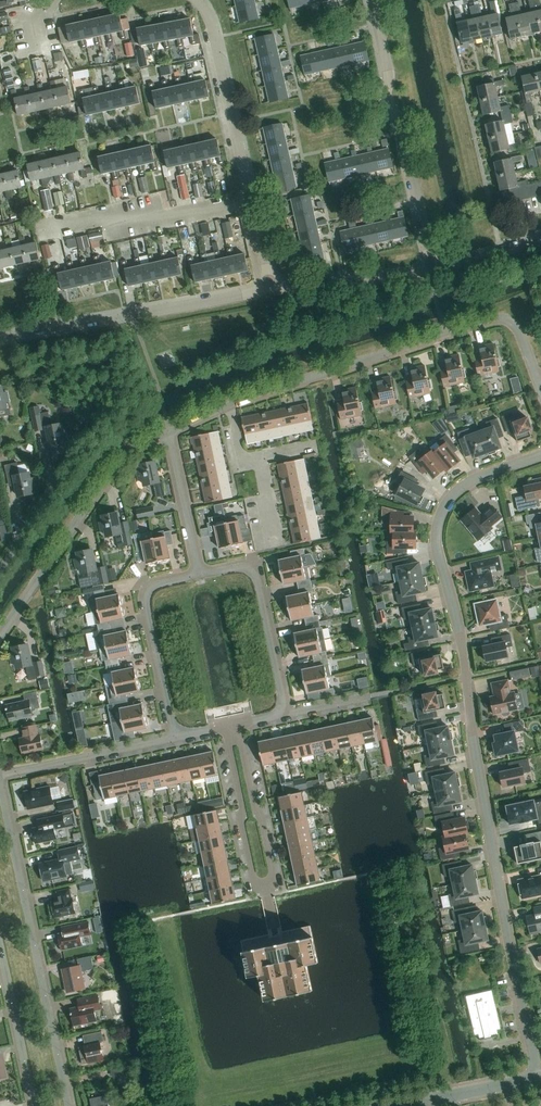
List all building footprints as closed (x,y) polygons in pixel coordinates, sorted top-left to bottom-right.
[(8,1),(0,2),(0,7),(0,8),(10,6),(10,4),(28,0),(8,0),(8,1)] [(290,9),(306,5),(305,0),(288,0),(290,9)] [(526,11),(526,14),(531,35),(535,35),(535,33),(540,32),(534,0),(528,0),(530,10),(526,11)] [(492,15),(487,16),(493,38),(496,37),(495,36),(502,34),(495,1),(489,2),(492,15)] [(255,2),(236,6),(239,22),(258,18),(255,2)] [(519,2),(513,3),(521,36),(528,35),(528,36),(531,35),(526,14),(526,11),(521,12),(519,2)] [(511,17),(507,19),(511,40),(515,39),(515,38),(521,36),(513,3),(508,4),(511,17)] [(480,4),(475,5),(483,39),(488,38),(488,39),(493,38),(487,16),(482,17),(480,4)] [(472,19),(468,20),(473,42),(476,41),(475,40),(483,39),(475,5),(470,6),(472,19)] [(460,8),(454,10),(462,43),(468,42),(469,43),(473,42),(468,20),(463,21),(460,8)] [(120,14),(106,17),(110,34),(112,33),(120,32),(122,41),(127,39),(125,30),(123,31),(120,14)] [(110,34),(106,17),(93,20),(97,37),(99,36),(106,35),(108,44),(114,42),(112,33),(110,34)] [(192,45),(197,44),(201,44),(199,34),(194,35),(191,19),(177,22),(180,38),(182,38),(191,36),(192,45)] [(97,37),(93,20),(80,23),(83,40),(85,40),(94,38),(96,46),(100,45),(99,36),(97,37)] [(184,47),(182,38),(180,38),(177,22),(164,24),(167,41),(169,41),(177,39),(179,48),(184,47)] [(83,40),(80,23),(66,26),(70,43),(81,40),(83,49),(87,48),(85,40),(83,40)] [(171,49),(169,41),(167,41),(164,24),(151,27),(154,43),(156,43),(164,41),(166,50),(171,49)] [(157,52),(156,43),(154,43),(151,27),(137,29),(140,46),(151,44),(152,53),(157,52)] [(274,34),(255,39),(258,54),(277,50),(274,34)] [(124,44),(127,57),(134,55),(132,42),(124,44)] [(364,42),(348,45),(352,64),(368,61),(364,42)] [(348,45),(332,49),(336,68),(352,64),(348,45)] [(148,66),(144,48),(136,50),(139,67),(148,66)] [(332,49),(316,53),(321,72),(336,68),(332,49)] [(277,50),(258,54),(262,70),(281,66),(277,50)] [(305,75),(321,72),(316,53),(300,56),(305,75)] [(35,73),(42,71),(39,58),(32,59),(35,73)] [(281,66),(262,70),(265,86),(285,82),(281,66)] [(531,93),(540,91),(537,73),(522,77),(526,94),(525,94),(527,103),(533,102),(531,93)] [(193,83),(197,100),(210,97),(206,80),(196,83),(194,74),(189,75),(191,84),(193,83)] [(183,103),(197,100),(193,83),(191,84),(182,86),(181,77),(176,78),(178,87),(180,86),(183,103)] [(123,90),(127,107),(140,104),(136,87),(126,89),(124,80),(119,82),(121,90),(123,90)] [(170,106),(183,103),(180,86),(178,87),(169,89),(167,80),(163,81),(165,90),(166,89),(170,106)] [(481,101),(498,97),(496,87),(505,85),(504,80),(494,82),(494,83),(486,85),(478,87),(481,101)] [(54,90),(58,107),(71,104),(68,87),(57,89),(55,81),(50,82),(52,90),(54,90)] [(285,82),(265,86),(269,102),(288,98),(285,82)] [(157,109),(170,106),(166,89),(165,90),(156,91),(155,83),(150,84),(152,94),(153,93),(157,109)] [(45,109),(58,107),(54,90),(52,90),(44,92),(42,84),(37,85),(39,93),(41,93),(45,109)] [(113,110),(127,107),(123,90),(121,90),(113,92),(111,84),(106,85),(108,93),(110,93),(113,110)] [(31,112),(45,109),(41,93),(39,93),(31,95),(29,86),(24,87),(26,96),(28,96),(31,112)] [(100,113),(113,110),(110,93),(108,93),(99,95),(98,87),(93,88),(95,96),(96,96),(100,113)] [(18,115),(31,112),(28,96),(26,96),(17,98),(15,89),(11,90),(13,100),(15,99),(18,115)] [(87,116),(100,113),(96,96),(95,96),(86,98),(85,90),(80,91),(82,100),(83,100),(87,116)] [(511,114),(510,109),(509,105),(501,107),(498,97),(481,101),(484,114),(501,111),(502,116),(511,114)] [(512,118),(511,114),(502,116),(503,121),(486,124),(490,138),(507,134),(505,125),(513,123),(512,118)] [(266,144),(285,139),(282,124),(263,128),(266,144)] [(509,144),(507,134),(490,138),(493,152),(509,148),(509,150),(519,147),(518,142),(509,144)] [(217,139),(204,142),(208,159),(209,158),(217,157),(219,165),(224,164),(222,155),(221,155),(217,139)] [(289,155),(285,139),(266,144),(270,160),(289,155)] [(208,159),(204,142),(191,145),(194,162),(196,161),(204,160),(206,169),(211,167),(209,158),(208,159)] [(194,162),(191,145),(178,148),(181,165),(183,164),(191,163),(193,171),(198,170),(196,161),(194,162)] [(151,146),(138,149),(142,165),(144,164),(152,163),(154,171),(159,170),(156,161),(155,161),(151,146)] [(181,165),(178,148),(164,151),(168,168),(178,166),(180,174),(185,173),(183,164),(181,165)] [(138,149),(125,152),(129,168),(131,167),(139,166),(141,174),(146,173),(144,164),(142,165),(138,149)] [(388,149),(372,152),(377,171),(393,168),(388,149)] [(125,152),(112,155),(115,171),(117,170),(125,169),(128,178),(133,177),(131,167),(129,168),(125,152)] [(372,152),(357,156),(361,175),(377,171),(372,152)] [(81,153),(68,156),(71,172),(73,172),(81,170),(83,179),(88,178),(86,168),(85,168),(81,153)] [(119,180),(117,170),(115,171),(112,155),(98,158),(102,174),(112,172),(114,181),(119,180)] [(292,171),(289,155),(270,160),(273,175),(292,171)] [(495,162),(498,176),(516,173),(513,162),(522,160),(521,155),(511,157),(512,158),(495,162)] [(68,156),(54,159),(58,175),(60,175),(68,173),(70,182),(75,181),(73,172),(71,172),(68,156)] [(357,156),(341,160),(345,179),(361,175),(357,156)] [(54,159),(41,162),(45,178),(47,178),(55,176),(57,185),(62,184),(60,175),(58,175),(54,159)] [(341,160),(325,163),(329,182),(345,179),(341,160)] [(45,178),(41,162),(27,165),(31,181),(42,179),(44,188),(49,187),(47,178),(45,178)] [(18,171),(5,174),(9,191),(11,190),(19,188),(21,197),(26,196),(24,187),(22,187),(18,171)] [(296,187),(292,171),(273,175),(277,191),(296,187)] [(157,175),(159,190),(169,189),(167,173),(157,175)] [(519,187),(522,186),(527,185),(526,180),(518,182),(516,173),(498,176),(501,189),(509,188),(516,186),(518,186),(519,187)] [(0,175),(0,193),(6,191),(8,200),(13,199),(11,190),(9,191),(5,174),(0,175)] [(182,200),(189,199),(184,175),(177,176),(182,200)] [(142,194),(149,192),(145,177),(138,178),(142,194)] [(196,198),(203,197),(201,183),(193,185),(196,198)] [(531,197),(537,196),(534,183),(528,185),(531,197)] [(528,185),(527,185),(522,186),(525,199),(531,197),(528,185)] [(121,197),(119,186),(113,187),(115,198),(121,197)] [(513,202),(519,200),(516,186),(509,188),(513,202)] [(516,186),(519,200),(525,199),(522,186),(519,187),(518,186),(516,186)] [(45,212),(53,210),(49,189),(41,191),(45,212)] [(53,193),(56,206),(65,204),(62,191),(53,193)] [(294,215),(313,211),(310,195),(291,199),(294,215)] [(298,231),(317,227),(313,211),(294,215),(298,231)] [(404,217),(388,221),(392,240),(408,236),(404,217)] [(388,221),(372,224),(376,243),(392,240),(388,221)] [(225,239),(233,237),(230,222),(222,224),(225,239)] [(372,224),(356,228),(360,247),(376,243),(372,224)] [(301,247),(320,243),(317,227),(298,231),(301,247)] [(356,228),(340,232),(344,251),(360,247),(356,228)] [(104,240),(102,232),(88,235),(90,243),(104,240)] [(23,246),(27,262),(40,259),(37,243),(26,245),(24,236),(19,238),(21,246),(23,246)] [(161,252),(168,251),(165,236),(158,237),(161,252)] [(66,240),(68,249),(77,247),(75,238),(66,240)] [(14,265),(27,262),(23,246),(21,246),(13,248),(11,239),(6,240),(8,249),(10,249),(14,265)] [(324,258),(320,243),(301,247),(305,263),(324,258)] [(43,252),(44,259),(51,257),(49,245),(42,246),(43,252)] [(231,257),(235,274),(248,271),(244,254),(234,256),(232,248),(227,249),(229,258),(231,257)] [(8,249),(0,251),(0,267),(0,268),(14,265),(10,249),(8,249)] [(222,277),(235,274),(231,257),(229,258),(221,259),(219,251),(214,252),(216,260),(218,260),(222,277)] [(165,260),(169,277),(182,274),(178,257),(168,260),(166,252),(161,253),(163,261),(165,260)] [(156,280),(169,277),(165,260),(163,261),(155,263),(153,254),(148,256),(150,264),(152,264),(156,280)] [(209,280),(222,277),(218,260),(216,260),(208,262),(206,254),(201,255),(203,264),(205,263),(209,280)] [(98,265),(102,281),(115,278),(111,262),(101,264),(99,256),(94,257),(96,265),(98,265)] [(142,283),(156,280),(152,264),(150,264),(142,266),(140,257),(135,258),(137,267),(139,267),(142,283)] [(195,283),(209,280),(205,263),(203,264),(195,266),(193,257),(188,258),(190,267),(192,267),(195,283)] [(88,284),(102,281),(98,265),(96,265),(88,267),(86,259),(81,260),(83,268),(85,268),(88,284)] [(129,286),(142,283),(139,267),(137,267),(129,269),(127,260),(122,261),(124,271),(125,271),(129,286)] [(75,287),(88,284),(85,268),(83,268),(74,270),(72,262),(68,263),(70,271),(71,271),(75,287)] [(62,290),(75,287),(71,271),(70,271),(61,273),(59,265),(54,266),(56,275),(58,274),(62,290)] [(478,376),(499,372),(498,367),(500,366),(499,358),(496,359),(493,343),(485,345),(486,348),(479,349),(482,358),(474,360),(478,376)] [(444,387),(465,383),(464,378),(466,377),(464,369),(462,370),(459,354),(451,356),(451,359),(445,360),(447,369),(440,371),(444,387)] [(428,381),(425,365),(416,367),(417,370),(411,371),(413,380),(406,382),(409,398),(431,393),(430,389),(432,388),(430,380),(428,381)] [(375,409),(396,404),(395,400),(397,399),(396,391),(394,392),(390,376),(382,378),(383,380),(377,382),(379,391),(372,393),(375,409)] [(516,392),(523,391),(522,378),(514,379),(516,392)] [(11,414),(8,402),(8,401),(7,393),(2,394),(1,387),(0,387),(0,417),(11,414)] [(356,387),(348,389),(348,391),(342,393),(344,402),(337,404),(341,420),(362,415),(361,411),(363,410),(361,402),(359,403),(356,387)] [(307,404),(294,406),(299,430),(308,428),(309,431),(313,430),(307,402),(307,403),(307,404)] [(458,405),(449,407),(450,413),(459,411),(458,405)] [(51,448),(65,445),(63,439),(68,438),(66,429),(61,430),(60,423),(50,416),(49,412),(40,414),(38,406),(30,408),(35,431),(43,429),(43,428),(47,427),(51,448)] [(294,406),(281,409),(286,433),(295,431),(295,434),(300,433),(299,430),(294,406)] [(281,409),(268,412),(273,436),(281,434),(282,437),(287,436),(286,433),(281,409)] [(268,412),(255,415),(260,439),(268,437),(269,440),(274,439),(273,436),(268,412)] [(518,442),(532,437),(529,430),(532,429),(528,418),(525,419),(524,416),(515,419),(513,413),(501,417),(507,432),(513,430),(518,442)] [(260,441),(260,439),(255,415),(242,417),(242,416),(241,416),(247,444),(247,441),(255,440),(256,442),(260,441)] [(497,418),(486,423),(488,429),(479,432),(487,453),(488,453),(489,455),(496,453),(495,450),(501,448),(497,436),(503,434),(497,418)] [(469,429),(457,433),(463,448),(466,457),(472,455),(473,458),(487,453),(479,432),(471,435),(469,429)] [(192,438),(195,450),(218,445),(217,437),(219,436),(218,431),(191,437),(191,438),(192,438)] [(456,447),(446,435),(436,442),(441,447),(434,453),(433,453),(446,469),(445,469),(447,471),(459,462),(451,452),(456,447)] [(364,440),(351,440),(352,458),(365,457),(364,440)] [(195,450),(197,463),(221,458),(219,450),(222,449),(221,445),(218,445),(195,450)] [(419,449),(409,457),(422,474),(428,470),(434,478),(445,469),(446,469),(433,453),(434,453),(432,451),(425,456),(419,449)] [(197,463),(200,477),(224,472),(222,463),(225,462),(224,458),(221,458),(197,463)] [(280,478),(304,473),(302,464),(305,463),(304,459),(276,465),(278,465),(280,478)] [(153,484),(156,498),(165,496),(162,482),(158,482),(154,461),(140,464),(142,471),(137,472),(139,480),(144,480),(145,486),(153,484)] [(17,463),(5,465),(8,484),(16,482),(19,497),(32,494),(31,488),(36,487),(34,478),(29,479),(28,473),(19,474),(17,463)] [(200,477),(203,490),(227,485),(225,476),(228,476),(227,471),(224,472),(200,477)] [(418,503),(420,504),(424,497),(421,496),(424,490),(413,484),(416,479),(401,471),(396,482),(401,485),(397,493),(417,504),(418,503)] [(304,473),(280,478),(283,491),(307,486),(305,477),(308,477),(307,472),(304,473)] [(515,498),(518,511),(537,507),(535,500),(540,498),(540,479),(533,480),(534,484),(524,486),(526,495),(515,498)] [(230,484),(227,485),(203,490),(206,502),(205,503),(232,497),(230,497),(228,489),(231,488),(230,484)] [(310,485),(307,486),(283,491),(286,504),(310,499),(308,490),(311,490),(310,485)] [(312,498),(310,499),(286,504),(289,517),(313,512),(311,504),(313,503),(312,498)] [(491,527),(502,518),(492,506),(481,516),(475,509),(461,520),(478,540),(492,529),(491,527)] [(155,516),(153,507),(136,510),(138,519),(155,516)] [(382,507),(382,523),(391,523),(391,533),(393,533),(393,532),(413,533),(413,532),(413,518),(403,518),(404,511),(401,511),(382,507)] [(125,545),(132,544),(127,522),(119,524),(116,512),(103,515),(104,522),(100,523),(101,532),(106,531),(107,537),(116,535),(118,548),(125,547),(125,545)] [(315,512),(313,512),(289,517),(291,530),(315,525),(314,517),(316,516),(315,512)] [(540,537),(540,512),(525,516),(527,524),(529,524),(530,529),(537,527),(539,537),(540,537)] [(231,546),(226,523),(225,518),(226,518),(225,515),(209,518),(210,522),(207,523),(210,536),(216,535),(219,548),(221,548),(225,549),(227,549),(230,546),(231,546)] [(226,523),(231,546),(233,546),(236,547),(239,546),(241,544),(243,543),(240,530),(247,529),(244,515),(237,517),(237,516),(226,518),(225,518),(226,523)] [(318,525),(315,525),(291,530),(294,543),(293,543),(293,544),(321,538),(318,538),(316,530),(319,529),(318,525)] [(164,531),(152,534),(153,538),(158,561),(160,561),(163,562),(166,562),(168,560),(168,559),(170,559),(167,545),(174,544),(171,531),(164,532),(164,531)] [(393,542),(387,542),(387,554),(403,554),(403,547),(416,547),(416,532),(413,532),(413,533),(393,532),(393,533),(393,542)] [(157,562),(158,561),(153,538),(142,541),(141,537),(134,538),(137,552),(143,551),(146,564),(148,563),(148,564),(151,565),(154,564),(157,562)] [(505,551),(512,550),(510,539),(503,540),(505,551)] [(278,563),(277,566),(278,569),(280,571),(281,572),(304,567),(301,555),(305,555),(304,548),(290,551),(291,558),(278,560),(279,562),(278,563)] [(108,583),(105,567),(98,569),(98,570),(96,570),(91,549),(78,552),(79,559),(75,559),(76,568),(81,567),(82,574),(90,572),(93,586),(103,584),(108,583)] [(500,570),(498,558),(471,563),(473,571),(466,572),(470,591),(493,586),(490,571),(500,569),(500,570)] [(387,563),(388,570),(397,568),(400,582),(422,577),(419,563),(407,565),(405,559),(387,563)] [(281,574),(280,577),(280,580),(283,582),(283,584),(297,581),(298,588),(312,585),(311,585),(311,581),(308,566),(304,567),(281,572),(281,574)] [(402,591),(396,592),(398,604),(414,601),(413,594),(425,592),(424,586),(427,585),(425,577),(422,578),(422,577),(400,582),(402,591)] [(104,591),(105,591),(103,584),(93,586),(95,593),(104,591)] [(313,592),(312,585),(298,588),(299,594),(286,597),(286,599),(285,602),(286,605),(288,607),(289,609),(311,604),(309,592),(313,592)] [(88,601),(91,613),(93,612),(98,611),(99,611),(121,606),(121,605),(122,602),(122,599),(120,596),(119,596),(119,594),(106,597),(104,591),(95,593),(91,594),(92,600),(88,601)] [(474,604),(479,626),(492,624),(493,631),(509,628),(506,615),(500,616),(496,599),(474,604)] [(314,615),(311,604),(289,609),(289,610),(288,613),(288,616),(290,619),(291,619),(291,621),(304,618),(306,624),(319,621),(318,615),(314,615)] [(402,608),(404,620),(411,618),(412,627),(435,623),(431,608),(419,611),(417,604),(402,608)] [(97,624),(98,630),(112,627),(111,621),(124,618),(123,616),(124,616),(125,613),(124,610),(122,608),(121,606),(99,611),(98,611),(93,612),(96,624),(97,624)] [(378,609),(380,622),(389,621),(387,608),(378,609)] [(322,627),(321,628),(319,621),(306,624),(307,631),(294,634),(294,636),(293,639),(294,642),(296,644),(296,645),(325,639),(322,627)] [(409,643),(404,644),(405,651),(426,646),(425,640),(438,637),(436,631),(439,630),(437,623),(435,623),(412,627),(414,636),(408,638),(409,643)] [(98,630),(93,631),(97,650),(106,648),(129,643),(129,641),(130,638),(129,635),(127,633),(127,631),(113,634),(112,627),(98,630)] [(506,648),(513,646),(510,634),(494,638),(495,644),(483,647),(486,662),(508,657),(506,648)] [(327,652),(325,639),(296,645),(297,647),(296,647),(295,650),(296,653),(298,655),(299,657),(312,655),(314,661),(327,658),(326,652),(327,652)] [(109,659),(105,660),(106,667),(120,664),(118,658),(132,655),(131,653),(132,653),(133,649),(132,647),(130,644),(129,643),(106,648),(109,659)] [(10,654),(12,663),(16,662),(18,669),(26,667),(29,680),(38,679),(38,676),(44,675),(41,661),(35,663),(35,664),(31,665),(27,644),(13,647),(14,653),(10,654)] [(444,669),(441,654),(428,657),(427,650),(411,654),(413,666),(420,664),(422,676),(438,673),(437,670),(444,669)] [(302,672),(301,675),(301,678),(304,681),(304,680),(304,682),(327,677),(331,676),(327,658),(314,661),(315,667),(302,670),(302,672)] [(114,684),(137,679),(137,678),(138,675),(137,672),(135,669),(134,667),(121,670),(120,664),(106,667),(108,673),(112,673),(114,684)] [(540,676),(539,666),(530,668),(532,678),(540,676)] [(511,681),(530,677),(528,668),(509,672),(511,681)] [(330,689),(327,677),(304,682),(305,683),(304,684),(303,687),(304,689),(306,692),(307,694),(320,691),(321,698),(335,695),(334,688),(330,689)] [(110,704),(114,703),(128,700),(126,694),(140,691),(139,689),(140,686),(140,683),(138,681),(137,681),(137,679),(114,684),(114,685),(106,686),(110,704)] [(493,714),(501,713),(502,715),(504,716),(508,715),(510,713),(509,711),(518,709),(514,692),(510,693),(508,680),(492,684),(494,696),(490,697),(493,714)] [(70,692),(71,702),(89,699),(87,689),(70,692)] [(6,705),(9,721),(33,716),(31,710),(40,708),(36,692),(24,694),(25,701),(6,705)] [(423,708),(416,709),(419,721),(435,718),(433,711),(446,709),(443,694),(436,695),(435,693),(420,696),(423,708)] [(110,704),(107,705),(111,723),(145,716),(144,714),(145,714),(146,711),(145,708),(143,706),(142,704),(129,707),(128,700),(114,703),(110,704)] [(75,711),(80,746),(89,744),(85,709),(75,711)] [(145,716),(111,723),(115,741),(135,737),(134,731),(147,728),(147,726),(148,723),(147,720),(145,717),(145,716)] [(373,718),(360,721),(365,743),(378,741),(373,718)] [(352,746),(365,743),(360,721),(347,723),(352,746)] [(514,732),(523,730),(522,721),(505,725),(506,733),(495,736),(496,743),(494,744),(494,746),(492,747),(493,753),(496,753),(496,755),(518,751),(514,732)] [(418,726),(420,738),(427,736),(429,745),(451,740),(453,739),(452,732),(449,732),(448,726),(435,729),(434,722),(418,726)] [(339,749),(352,746),(347,723),(334,726),(339,749)] [(38,735),(36,725),(22,728),(24,738),(19,739),(22,753),(43,749),(40,734),(38,735)] [(327,752),(339,749),(334,726),(322,729),(327,752)] [(314,754),(327,752),(322,729),(309,731),(314,754)] [(301,757),(314,754),(309,731),(296,734),(301,757)] [(289,760),(301,757),(296,734),(284,737),(289,760)] [(276,762),(289,760),(284,737),(271,739),(276,762)] [(263,765),(276,762),(271,739),(258,742),(263,765)] [(430,754),(424,756),(427,768),(443,764),(441,758),(454,755),(451,740),(429,745),(430,754)] [(213,752),(201,754),(205,777),(218,775),(213,752)] [(193,780),(205,777),(201,754),(188,757),(193,780)] [(180,783),(193,780),(188,757),(175,760),(180,783)] [(503,787),(525,783),(523,773),(531,772),(528,759),(511,762),(512,770),(500,772),(503,787)] [(167,785),(180,783),(175,760),(163,762),(167,785)] [(155,788),(167,785),(163,762),(150,765),(155,788)] [(137,768),(142,791),(155,788),(150,765),(137,768)] [(130,794),(142,791),(137,768),(125,771),(130,794)] [(425,772),(428,784),(434,783),(436,792),(458,787),(460,786),(459,778),(456,779),(455,773),(442,775),(441,769),(425,772)] [(117,796),(130,794),(125,771),(112,773),(117,796)] [(118,802),(117,796),(112,773),(99,776),(100,783),(93,784),(97,800),(104,799),(105,803),(107,804),(118,802)] [(293,781),(281,784),(283,792),(295,790),(293,781)] [(278,785),(271,787),(273,795),(279,793),(278,785)] [(54,804),(50,786),(24,792),(28,808),(40,806),(40,807),(54,804)] [(438,801),(431,802),(434,814),(450,811),(448,804),(461,802),(458,787),(436,792),(438,801)] [(279,797),(281,810),(304,805),(302,792),(279,797)] [(217,806),(226,803),(224,797),(215,799),(217,806)] [(75,809),(73,799),(57,802),(59,812),(75,809)] [(540,826),(540,800),(534,802),(533,801),(525,802),(525,801),(515,803),(516,804),(506,806),(508,815),(510,825),(520,823),(529,821),(536,819),(538,827),(540,826)] [(281,810),(284,822),(307,817),(304,805),(281,810)] [(197,828),(220,823),(217,810),(194,815),(197,828)] [(39,827),(32,828),(36,844),(43,842),(44,844),(45,845),(50,844),(51,842),(51,841),(57,839),(54,827),(65,825),(65,827),(76,825),(73,812),(37,820),(39,827)] [(450,813),(434,816),(436,825),(443,823),(446,837),(446,838),(465,834),(468,833),(465,819),(452,821),(450,813)] [(284,822),(287,835),(310,830),(307,817),(284,822)] [(222,835),(220,823),(197,828),(199,840),(222,835)] [(287,835),(289,848),(312,843),(310,830),(287,835)] [(527,834),(529,844),(514,847),(518,864),(526,862),(527,863),(535,861),(535,860),(540,859),(540,831),(527,834)] [(446,838),(446,837),(443,838),(445,847),(439,849),(441,860),(457,857),(456,851),(468,848),(465,834),(446,838)] [(225,848),(222,835),(199,840),(202,853),(225,848)] [(289,848),(292,860),(315,855),(312,843),(289,848)] [(40,864),(43,881),(67,876),(64,862),(80,859),(77,847),(58,851),(60,859),(40,864)] [(228,861),(225,848),(202,853),(205,866),(228,861)] [(292,860),(295,873),(318,868),(315,855),(292,860)] [(230,873),(228,861),(205,866),(207,878),(230,873)] [(459,868),(458,861),(442,865),(445,877),(451,875),(453,884),(475,879),(478,878),(476,871),(473,871),(472,865),(459,868)] [(321,881),(318,868),(295,873),(298,886),(321,881)] [(537,869),(538,876),(518,881),(522,898),(540,894),(540,869),(537,869)] [(233,886),(230,873),(207,878),(210,891),(233,886)] [(448,895),(451,906),(467,903),(466,897),(478,894),(475,879),(453,884),(455,893),(448,895)] [(236,899),(233,886),(210,891),(213,904),(236,899)] [(52,903),(55,917),(75,913),(72,899),(69,889),(57,892),(59,901),(52,903)] [(534,907),(536,915),(527,917),(530,934),(540,932),(540,906),(534,907)] [(468,907),(452,911),(454,923),(461,921),(463,930),(485,926),(485,925),(487,924),(486,917),(483,917),(482,911),(469,914),(468,907)] [(67,949),(69,948),(82,945),(81,937),(91,935),(88,922),(61,927),(63,934),(58,935),(59,938),(58,938),(57,941),(57,945),(59,946),(61,946),(61,949),(63,949),(65,950),(67,949)] [(249,977),(259,975),(260,975),(265,1001),(312,991),(306,965),(318,963),(310,926),(282,932),(275,933),(269,935),(241,941),(249,977)] [(485,926),(463,930),(465,939),(458,940),(461,953),(477,950),(475,943),(488,940),(485,926)] [(94,969),(91,956),(77,959),(78,966),(62,969),(67,992),(85,989),(81,972),(94,969)] [(491,991),(466,997),(475,1035),(479,1034),(480,1040),(479,1040),(480,1041),(499,1036),(498,1035),(497,1030),(500,1029),(491,991)] [(77,999),(79,1007),(71,1009),(74,1026),(97,1021),(94,1011),(101,1009),(98,995),(77,999)] [(102,1031),(87,1035),(89,1045),(85,1046),(86,1050),(80,1051),(82,1065),(104,1060),(100,1042),(104,1041),(102,1031)] [(128,1066),(113,1069),(115,1076),(129,1073),(128,1066)] [(107,1096),(90,1099),(91,1105),(109,1105),(107,1096)]
